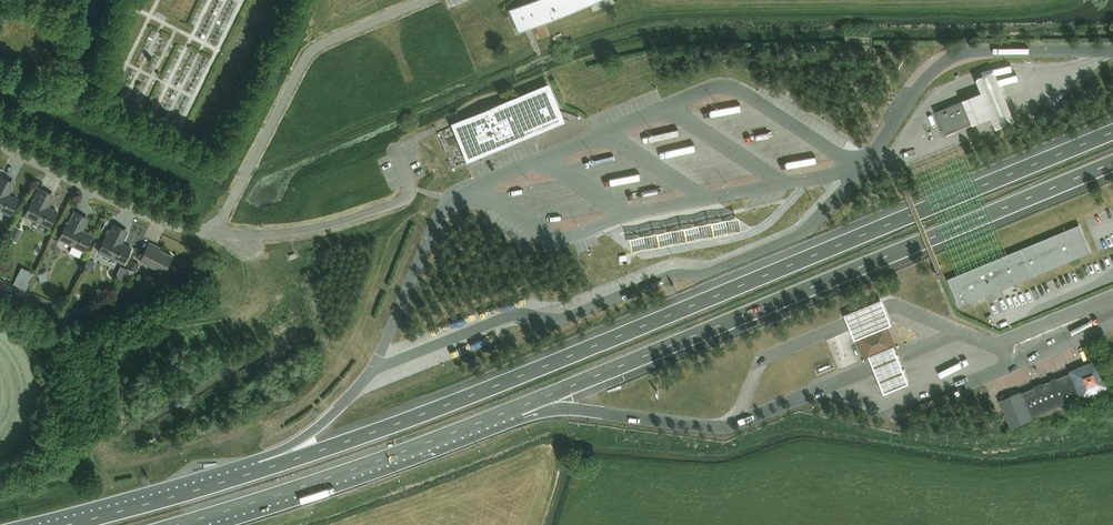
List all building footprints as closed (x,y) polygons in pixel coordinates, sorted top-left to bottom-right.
[(512,8),(521,31),(534,25),(542,22),(594,0),(530,0),(524,3),(512,8)] [(534,26),(538,36),(545,33),(540,23),(534,26)] [(1014,117),(995,70),(976,77),(982,92),(966,99),(975,122),(992,115),(996,126),(998,126),(1013,120),(1014,117)] [(510,98),(471,115),(473,119),(458,125),(471,156),(540,128),(545,125),(547,124),(548,123),(548,122),(547,121),(543,120),(539,119),(538,112),(547,111),(556,111),(556,110),(555,110),(546,88),(512,102),(510,98)] [(966,99),(936,111),(946,135),(975,122),(966,99)] [(794,157),(795,163),(819,160),(818,154),(794,157)] [(1,175),(0,176),(0,210),(10,214),(18,199),(2,191),(8,179),(1,175)] [(663,198),(662,190),(678,188),(678,184),(646,187),(648,200),(663,198)] [(42,203),(48,191),(41,187),(35,199),(33,198),(25,214),(50,227),(58,211),(42,203)] [(77,226),(83,215),(75,211),(69,223),(67,222),(59,237),(84,250),(92,234),(77,226)] [(958,274),(948,278),(960,305),(1092,251),(1080,223),(1009,253),(958,274)] [(116,239),(122,228),(114,224),(108,236),(106,235),(99,250),(124,263),(132,247),(116,239)] [(158,247),(159,245),(150,241),(141,260),(164,272),(173,255),(158,247)] [(134,260),(130,268),(136,271),(140,263),(134,260)] [(121,265),(115,278),(122,281),(128,269),(121,265)] [(20,270),(13,284),(26,290),(33,275),(20,270)] [(882,299),(846,313),(855,337),(856,336),(888,323),(892,322),(882,299)] [(89,305),(79,309),(83,317),(93,313),(89,305)] [(59,317),(58,319),(68,324),(69,322),(70,319),(60,314),(59,317)] [(888,323),(856,336),(865,360),(897,347),(888,323)] [(894,346),(872,355),(887,390),(909,381),(894,346)] [(1102,359),(1000,400),(1011,426),(1112,385),(1102,359)]
